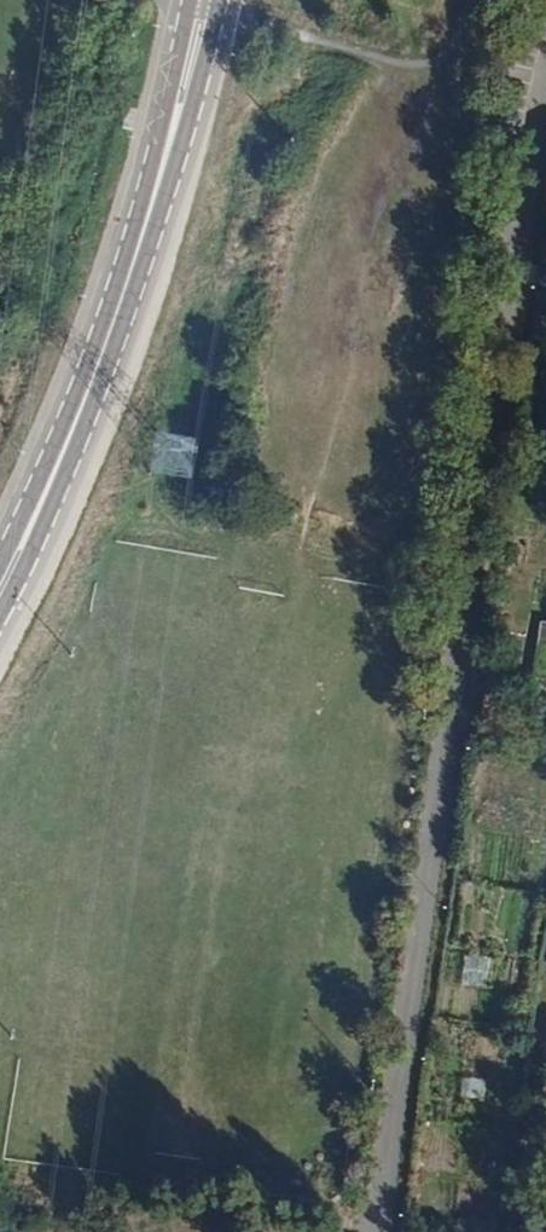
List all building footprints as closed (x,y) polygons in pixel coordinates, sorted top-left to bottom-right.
[(544,621),(526,727),(545,730),(545,622),(544,621)]
